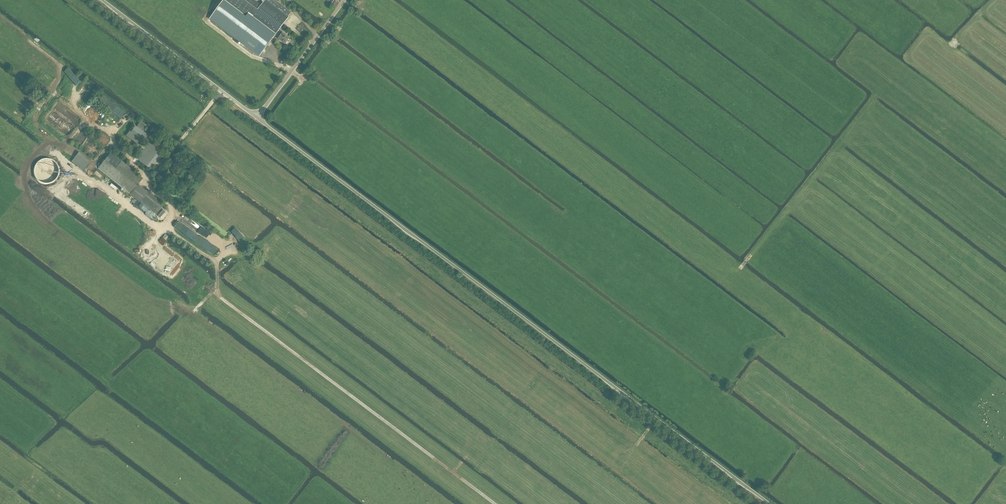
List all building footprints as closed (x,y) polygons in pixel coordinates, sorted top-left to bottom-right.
[(215,11),(210,19),(258,55),(260,56),(275,36),(276,34),(275,34),(248,14),(246,17),(239,12),(224,0),(215,11)] [(224,0),(239,12),(246,17),(248,14),(275,34),(276,34),(275,36),(279,39),(278,39),(285,45),(290,38),(283,33),(279,31),(289,17),(266,0),(265,0),(261,6),(254,0),(224,0)] [(130,131),(127,135),(141,145),(148,135),(143,131),(147,125),(141,121),(137,127),(135,126),(132,130),(131,132),(130,131)] [(104,147),(109,140),(107,139),(109,138),(103,133),(96,142),(104,147)] [(150,170),(159,159),(163,154),(149,142),(136,159),(150,170)] [(72,161),(82,170),(89,162),(78,153),(72,161)] [(130,194),(143,178),(111,153),(98,169),(130,194)] [(172,176),(170,174),(171,173),(166,170),(160,178),(164,181),(168,176),(171,178),(181,186),(185,180),(175,172),(172,176)] [(156,215),(164,205),(149,192),(140,203),(156,215)]
